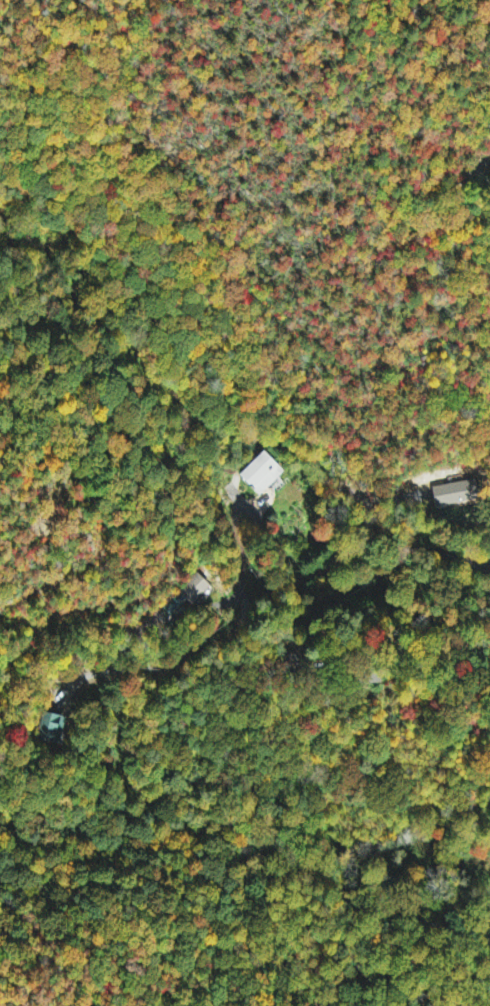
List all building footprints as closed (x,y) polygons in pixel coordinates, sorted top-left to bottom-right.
[(242,475),(262,496),(286,472),(266,452),(242,475)] [(480,501),(477,480),(436,487),(439,507),(480,501)] [(214,587),(203,575),(184,593),(195,605),(214,587)]
